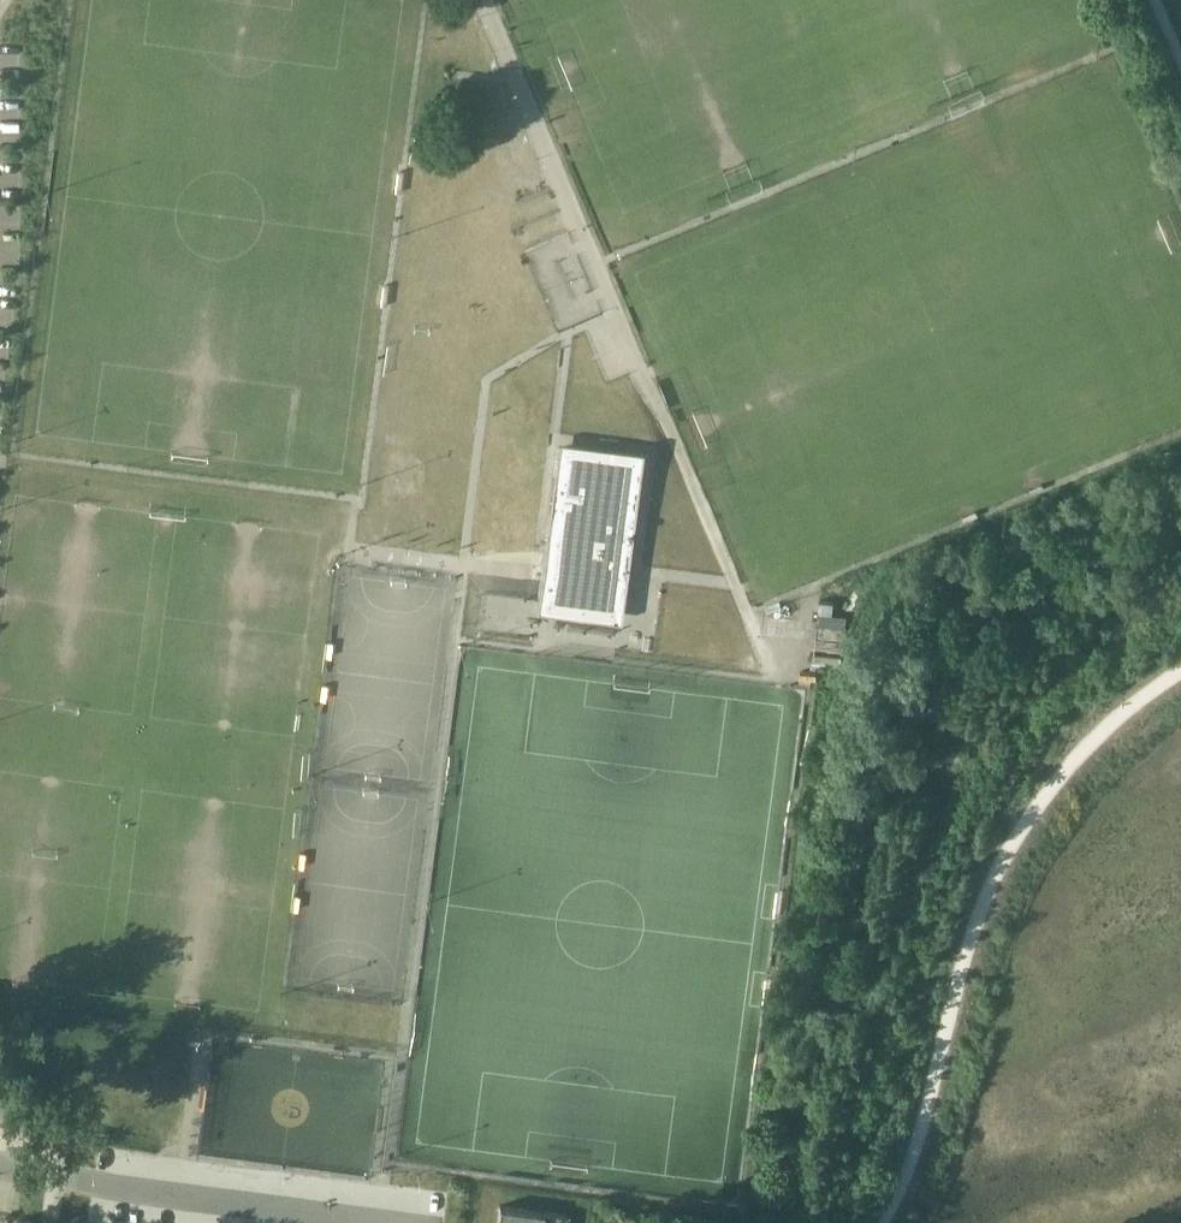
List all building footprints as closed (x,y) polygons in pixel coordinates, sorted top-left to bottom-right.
[(541,583),(538,600),(622,611),(626,578),(627,578),(635,512),(642,459),(558,448),(554,478),(549,511),(550,511),(545,551),(543,568),(541,583)] [(498,1222),(567,1222),(568,1215),(544,1211),(542,1210),(542,1211),(500,1205),(498,1222)]
